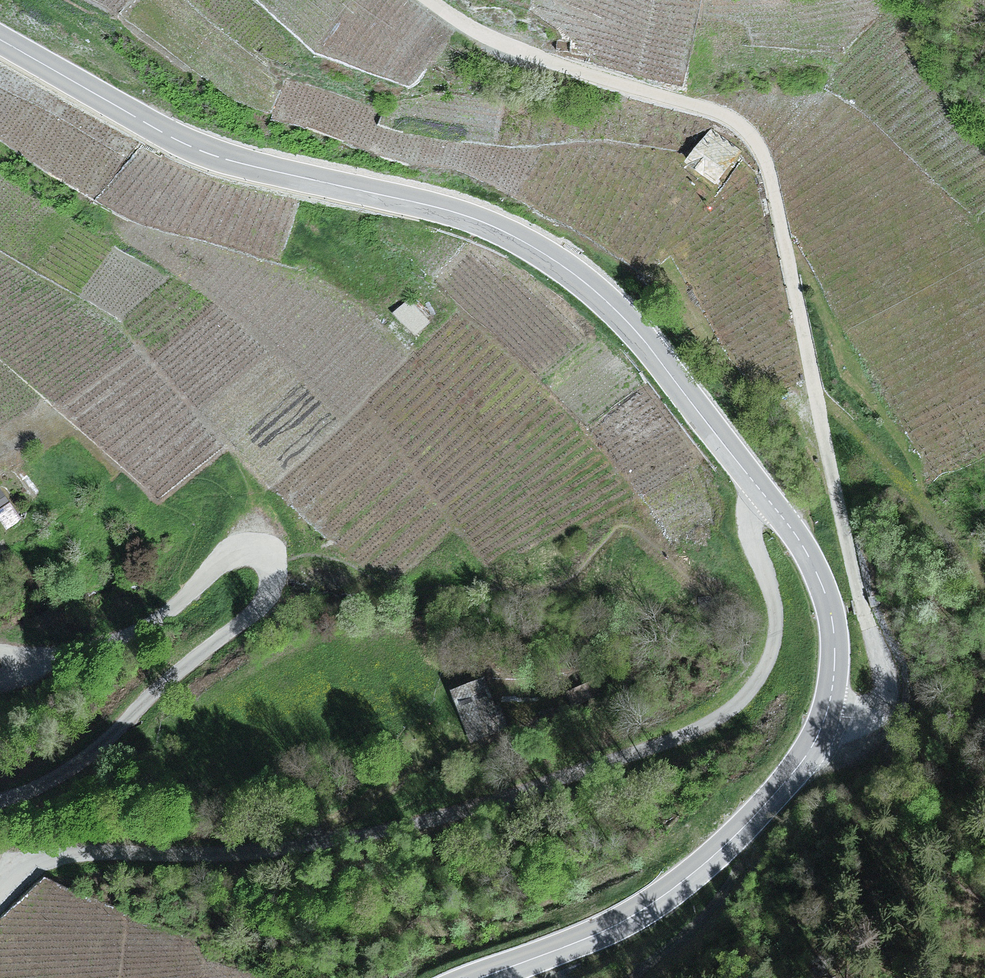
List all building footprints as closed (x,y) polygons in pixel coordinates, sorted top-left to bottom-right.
[(708,127),(685,154),(715,179),(738,152),(708,127)] [(0,484),(0,515),(6,524),(22,513),(1,483),(0,484)] [(498,702),(485,679),(448,689),(461,713),(498,702)]
